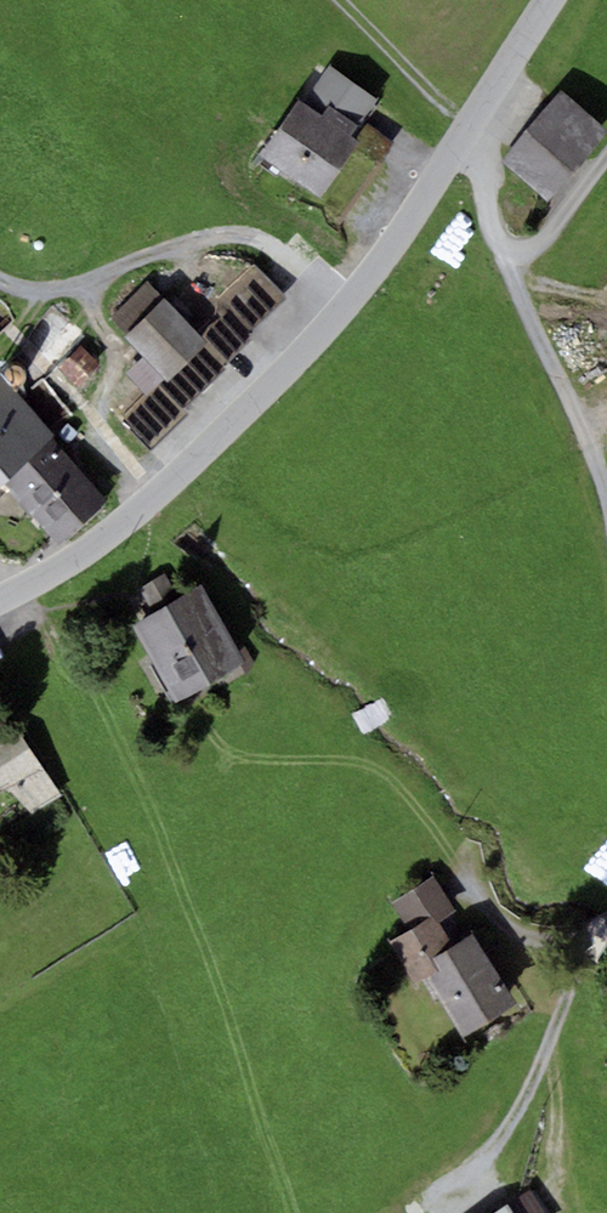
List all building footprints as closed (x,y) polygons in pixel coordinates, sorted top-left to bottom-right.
[(328,107),(357,127),(376,98),(327,65),(308,94),(328,107)] [(546,201),(606,132),(606,129),(563,91),(500,162),(546,201)] [(296,99),(258,155),(322,198),(360,142),(351,136),(322,116),(296,99)] [(322,116),(351,136),(357,127),(328,107),(322,116)] [(128,335),(164,299),(148,283),(112,318),(128,335)] [(207,343),(164,299),(128,335),(125,338),(168,381),(207,343)] [(80,344),(60,368),(80,386),(101,362),(80,344)] [(2,485),(52,441),(56,437),(2,377),(0,379),(0,486),(2,485)] [(107,501),(52,441),(2,485),(59,545),(107,501)] [(246,665),(200,585),(177,599),(164,575),(139,589),(153,612),(131,625),(176,705),(246,665)] [(10,787),(28,816),(61,795),(20,731),(0,744),(0,794),(10,787)] [(409,930),(432,915),(437,923),(456,912),(451,904),(434,877),(415,888),(392,902),(409,930)] [(409,930),(388,943),(416,985),(423,981),(416,971),(452,948),(437,923),(432,915),(409,930)] [(517,1004),(472,935),(452,948),(416,971),(423,981),(461,1040),(517,1004)] [(508,1205),(514,1212),(544,1212),(530,1191),(508,1205)] [(508,1205),(496,1212),(514,1212),(508,1205)]
